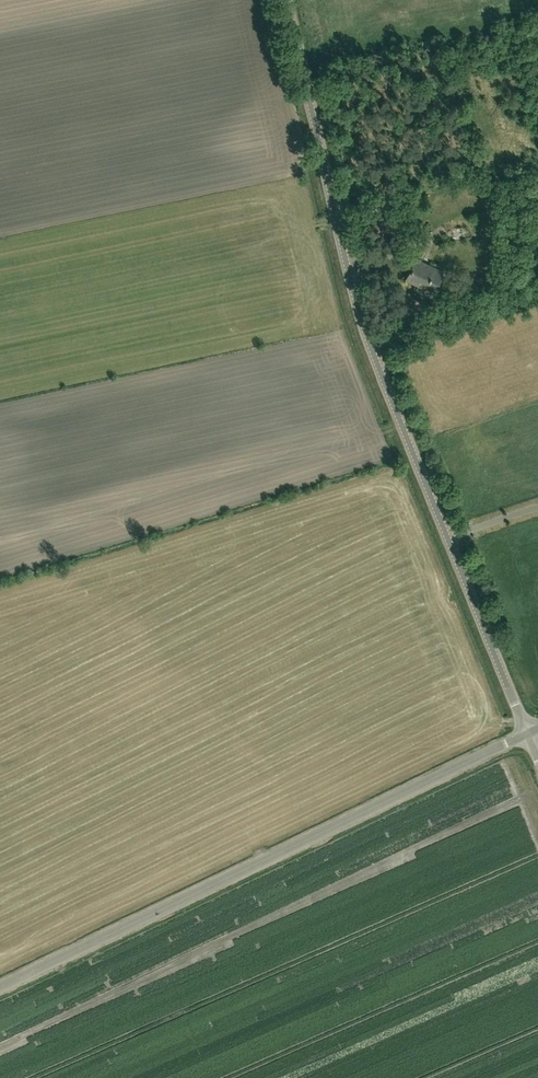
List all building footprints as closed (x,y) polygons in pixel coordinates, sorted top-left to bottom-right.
[(433,291),(443,270),(415,258),(406,279),(433,291)]
